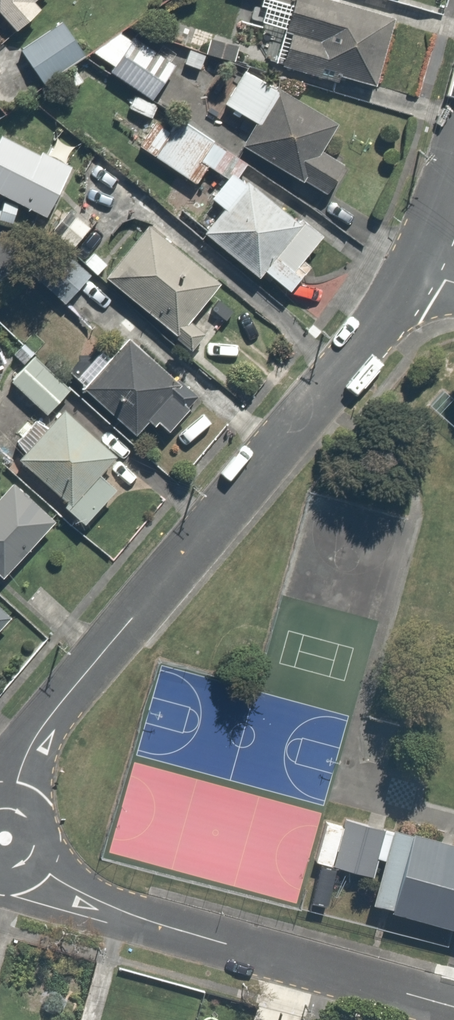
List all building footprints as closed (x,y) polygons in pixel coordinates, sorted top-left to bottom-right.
[(6,31),(36,6),(30,0),(0,0),(0,24),(6,31)] [(262,1),(260,7),(267,9),(263,24),(286,30),(276,63),(339,81),(341,74),(377,85),(397,19),(332,0),(260,0),(262,1)] [(81,77),(69,62),(85,49),(58,15),(10,51),(36,85),(53,73),(65,89),(81,77)] [(149,100),(174,66),(130,34),(126,40),(111,30),(84,53),(149,100)] [(237,63),(214,100),(245,120),(230,145),(291,183),(294,178),(320,195),(341,162),(316,146),(331,122),(237,63)] [(221,176),(204,197),(216,207),(195,234),(250,279),(258,270),(284,291),(304,266),(294,258),(312,236),(235,173),(243,162),(178,109),(162,127),(151,118),(130,143),(190,183),(206,163),(221,176)] [(0,135),(0,199),(40,220),(66,169),(0,135)] [(71,211),(52,229),(69,246),(87,228),(71,211)] [(181,313),(210,280),(145,221),(108,262),(92,248),(79,263),(181,354),(201,331),(181,313)] [(85,273),(55,244),(26,274),(57,303),(85,273)] [(72,388),(122,434),(137,418),(153,433),(188,395),(122,334),(72,388)] [(17,344),(8,355),(16,362),(0,381),(0,382),(38,414),(51,398),(64,384),(17,344)] [(38,414),(4,453),(55,497),(51,503),(77,525),(111,486),(93,470),(110,450),(51,398),(38,414)] [(6,479),(0,486),(0,575),(50,520),(6,479)] [(385,833),(344,823),(333,869),(374,879),(385,833)] [(394,831),(375,907),(453,928),(453,848),(394,831)]
